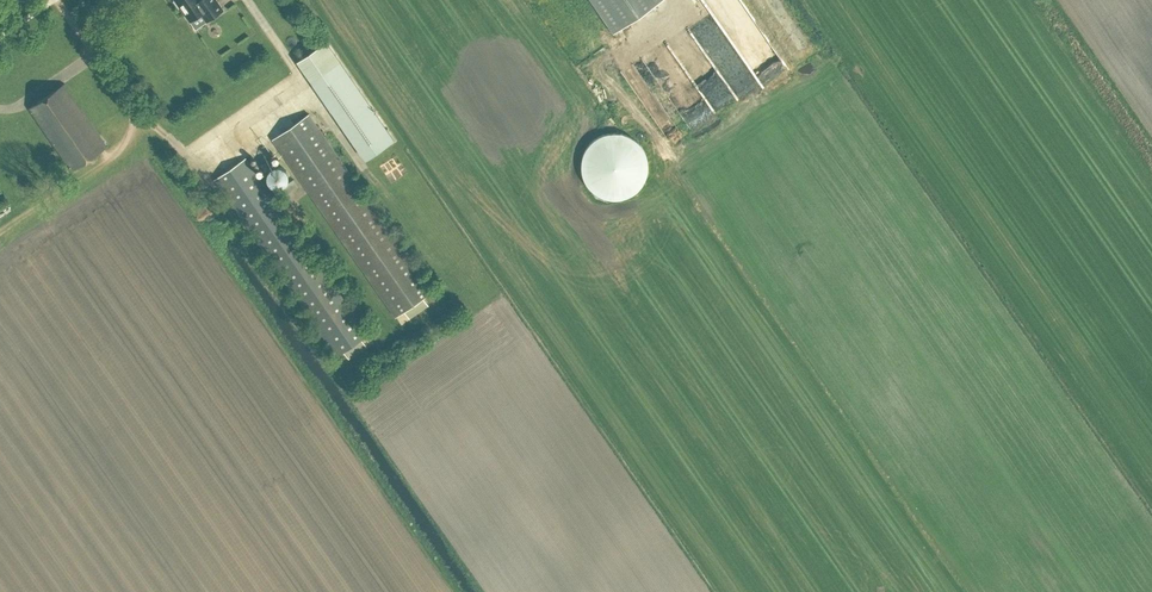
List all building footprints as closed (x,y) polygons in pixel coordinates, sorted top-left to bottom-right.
[(201,0),(175,0),(190,21),(203,11),(209,19),(221,11),(213,0),(207,0),(203,3),(201,0)] [(613,31),(659,0),(591,0),(613,31)] [(767,70),(749,26),(731,34),(749,77),(767,70)] [(297,60),(332,110),(366,159),(394,140),(360,91),(326,40),(297,60)] [(687,121),(733,98),(725,82),(703,93),(705,97),(680,109),(687,121)] [(64,83),(28,108),(72,170),(107,146),(64,83)] [(432,291),(309,113),(272,139),(395,316),(432,291)] [(246,158),(214,179),(327,342),(337,356),(368,334),(359,320),(246,158)] [(586,196),(637,196),(637,177),(586,177),(586,196)]
